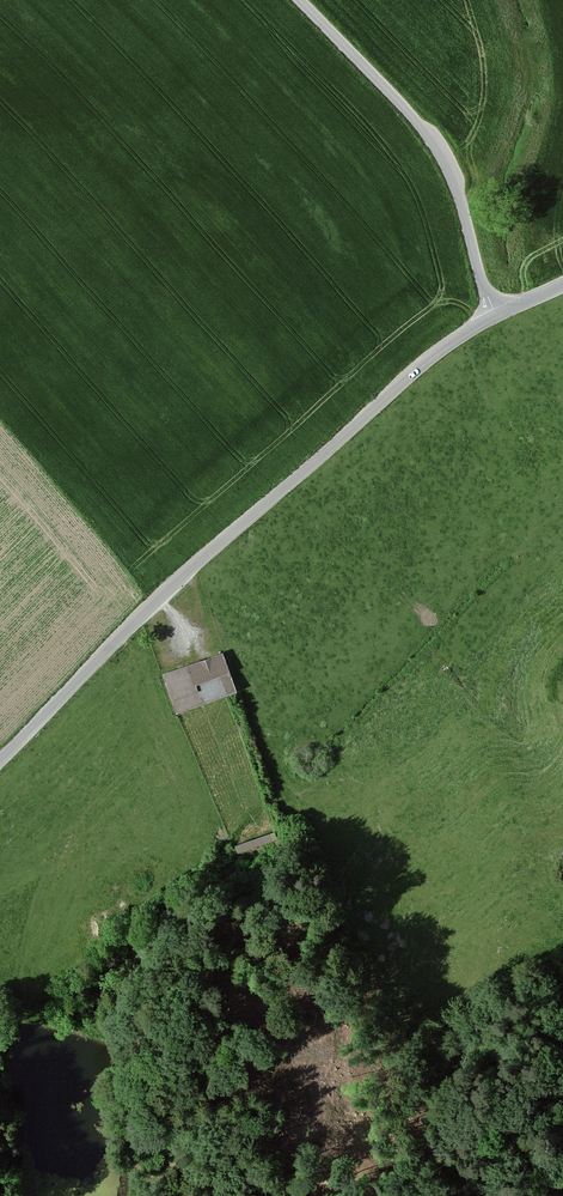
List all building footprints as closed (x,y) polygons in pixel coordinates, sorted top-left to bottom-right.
[(176,712),(231,691),(217,655),(162,676),(176,712)]
